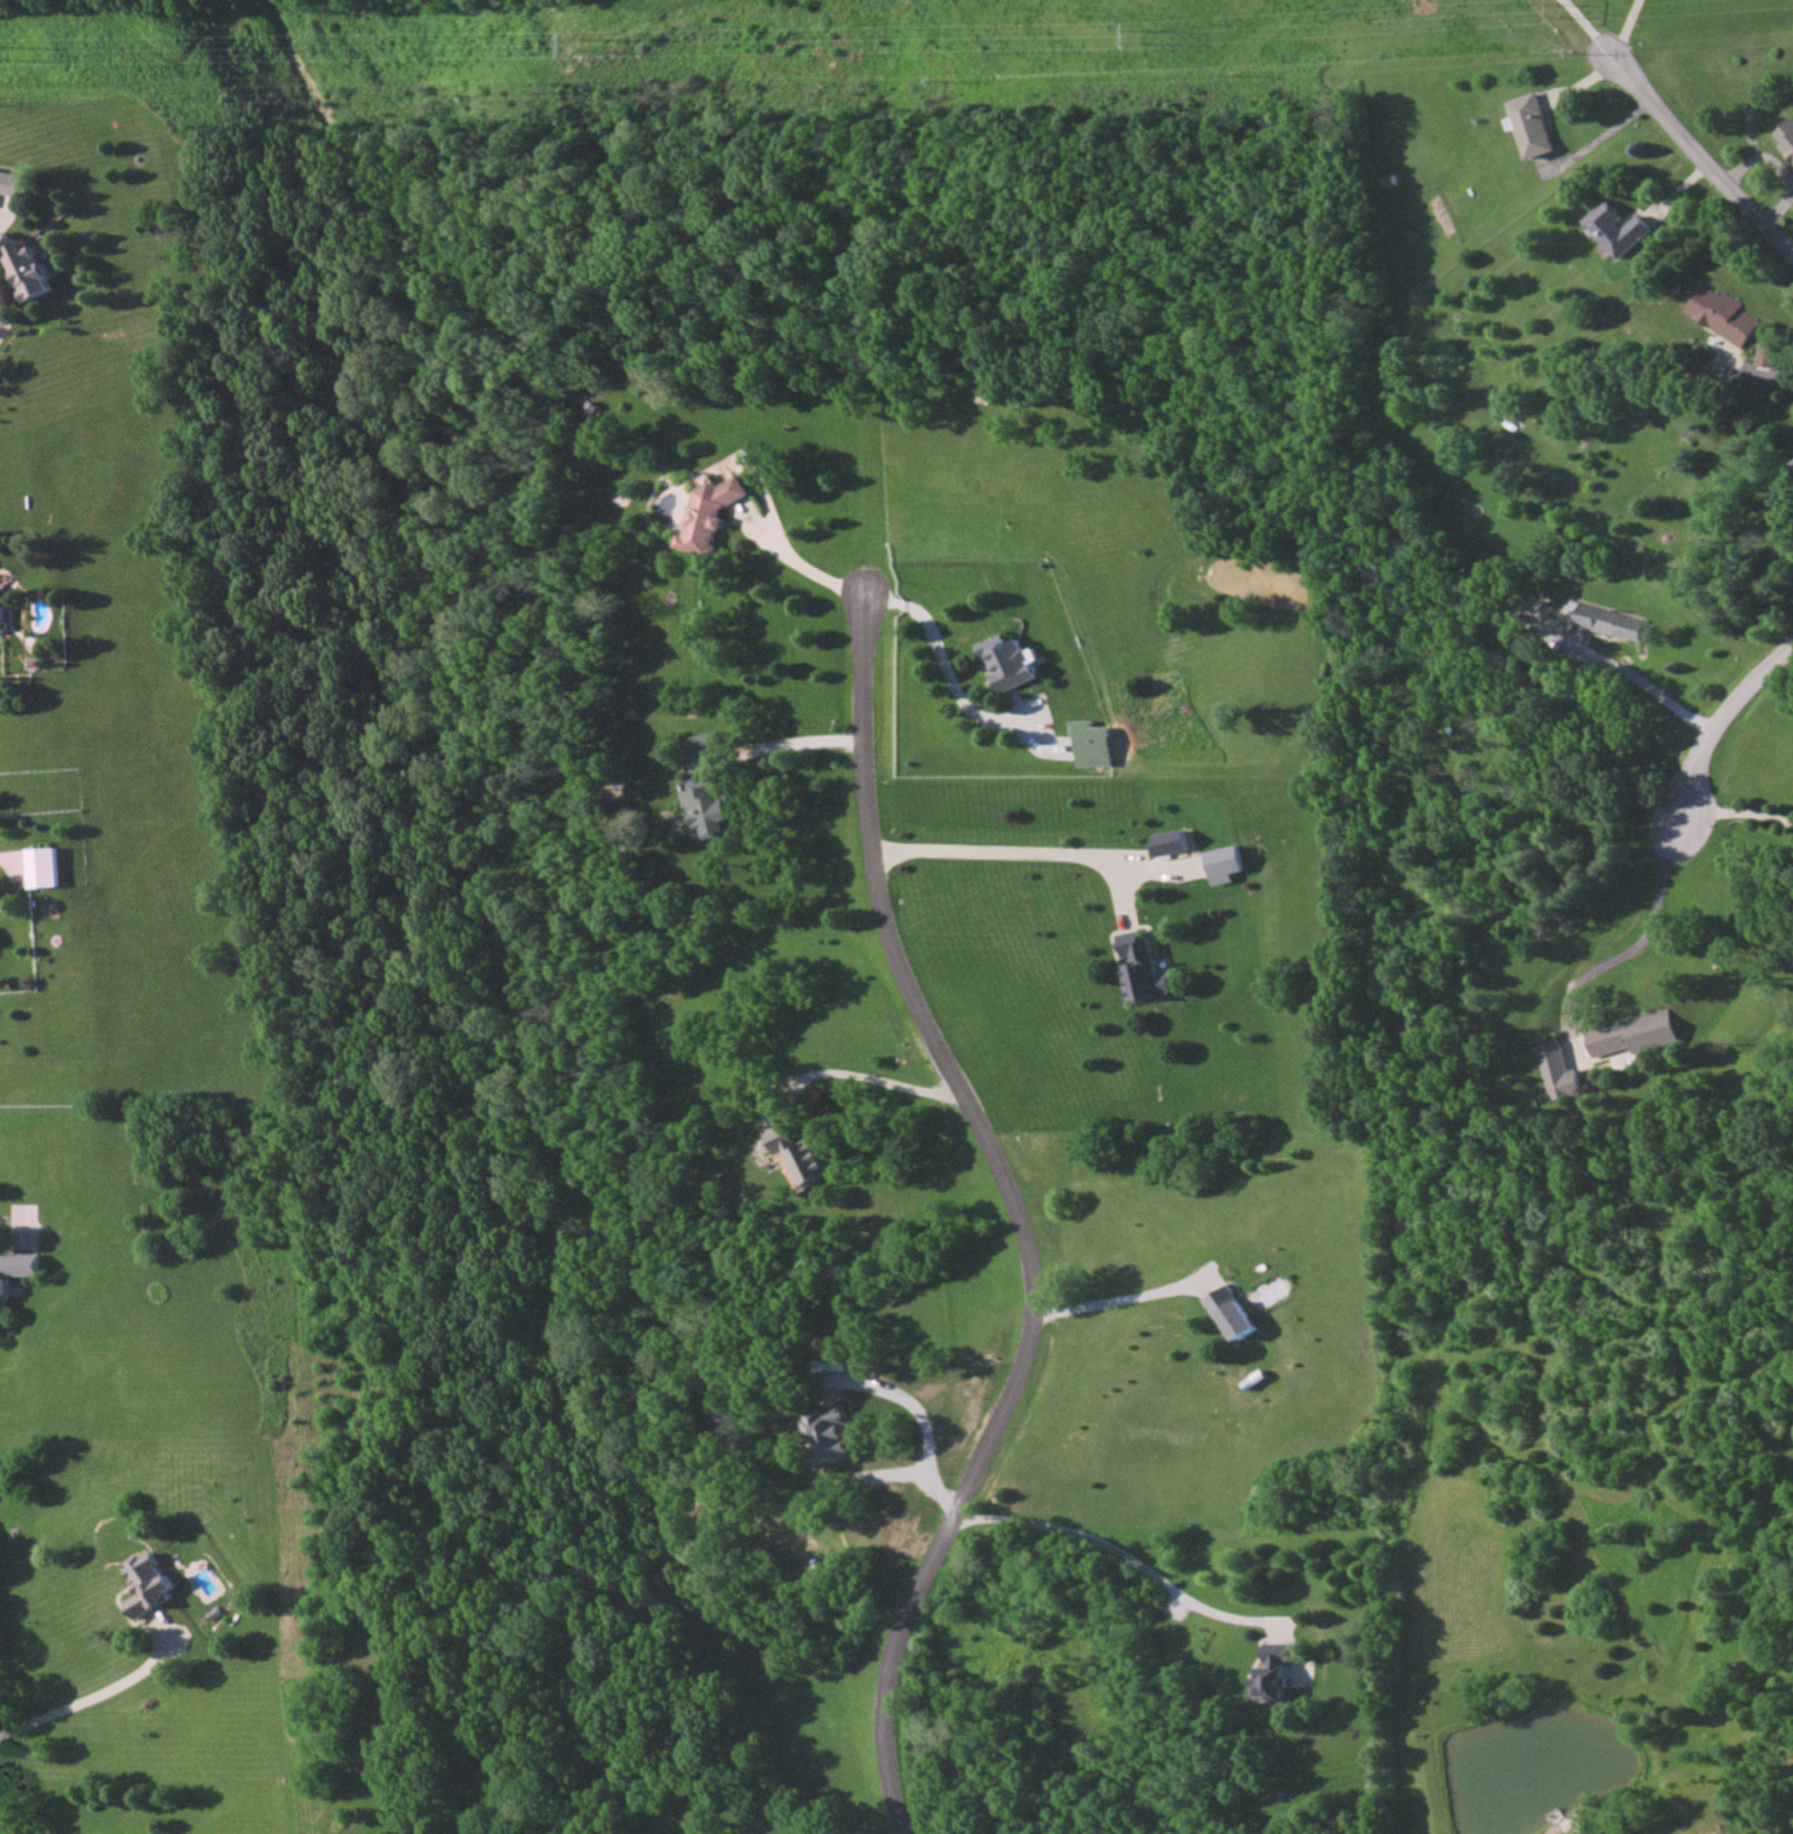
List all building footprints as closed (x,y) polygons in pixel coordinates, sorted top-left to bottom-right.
[(1552,151),(1536,92),(1505,100),(1510,117),(1504,119),(1507,130),(1515,128),(1524,159),(1552,151)] [(1792,157),(1792,119),(1774,136),(1792,157)] [(23,197),(28,176),(0,169),(0,192),(23,197)] [(1583,221),(1619,259),(1652,228),(1636,211),(1627,220),(1607,199),(1583,221)] [(56,288),(35,245),(27,249),(23,239),(14,243),(11,235),(0,240),(0,268),(9,264),(28,302),(56,288)] [(1703,281),(1684,312),(1742,347),(1759,319),(1740,308),(1742,304),(1703,281)] [(1776,346),(1757,344),(1755,364),(1773,366),(1776,346)] [(698,489),(688,532),(681,535),(678,548),(714,556),(720,528),(729,524),(723,513),(724,508),(752,495),(743,474),(718,486),(716,481),(698,489)] [(1577,626),(1643,640),(1648,617),(1581,603),(1577,626)] [(979,644),(999,693),(1036,677),(1019,636),(1006,642),(1003,634),(979,644)] [(1076,766),(1111,765),(1110,726),(1094,727),(1094,720),(1069,720),(1069,738),(1075,737),(1076,766)] [(683,738),(689,758),(720,750),(715,729),(683,738)] [(682,792),(691,830),(705,827),(707,836),(730,831),(727,820),(731,819),(723,783),(682,792)] [(1186,848),(1181,828),(1150,836),(1156,857),(1186,848)] [(1231,880),(1229,873),(1241,870),(1235,844),(1202,852),(1210,885),(1231,880)] [(30,889),(59,885),(55,846),(25,849),(30,889)] [(1129,1000),(1173,992),(1169,973),(1157,975),(1149,931),(1120,936),(1125,962),(1122,962),(1129,1000)] [(1629,1048),(1630,1054),(1678,1042),(1670,1009),(1582,1031),(1589,1057),(1629,1048)] [(1572,1067),(1563,1070),(1556,1040),(1533,1045),(1546,1101),(1578,1093),(1572,1067)] [(802,1187),(832,1174),(815,1135),(800,1142),(791,1122),(769,1132),(778,1155),(787,1151),(802,1187)] [(40,1254),(1,1253),(0,1263),(0,1311),(10,1312),(11,1275),(39,1276),(40,1254)] [(1206,1298),(1234,1341),(1257,1326),(1229,1283),(1206,1298)] [(808,1412),(820,1464),(854,1456),(847,1427),(853,1425),(848,1403),(808,1412)] [(138,1619),(179,1591),(151,1548),(126,1565),(144,1592),(127,1603),(138,1619)] [(1287,1699),(1288,1663),(1292,1663),(1293,1643),(1266,1642),(1265,1666),(1253,1665),(1253,1699),(1287,1699)]
